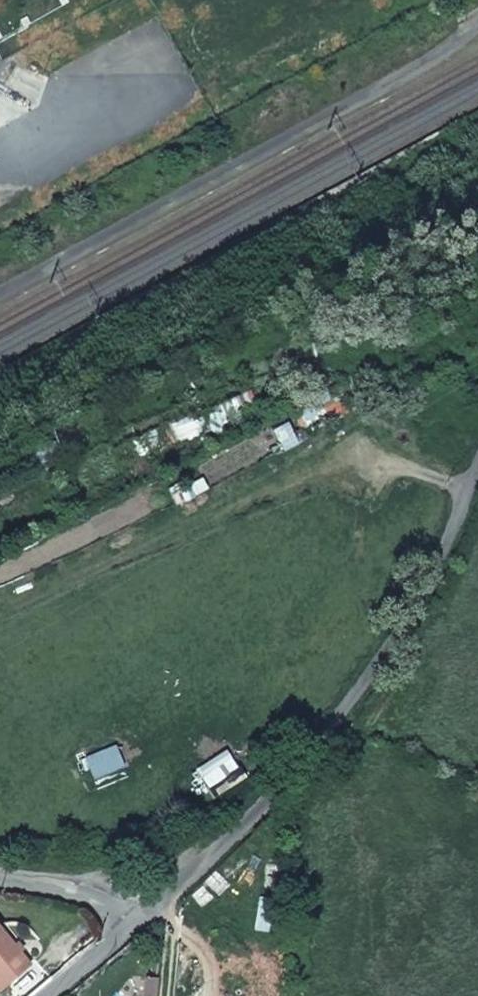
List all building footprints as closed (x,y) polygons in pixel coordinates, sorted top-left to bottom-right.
[(29,964),(0,929),(0,988),(29,964)] [(156,963),(141,961),(139,981),(154,982),(156,963)]
